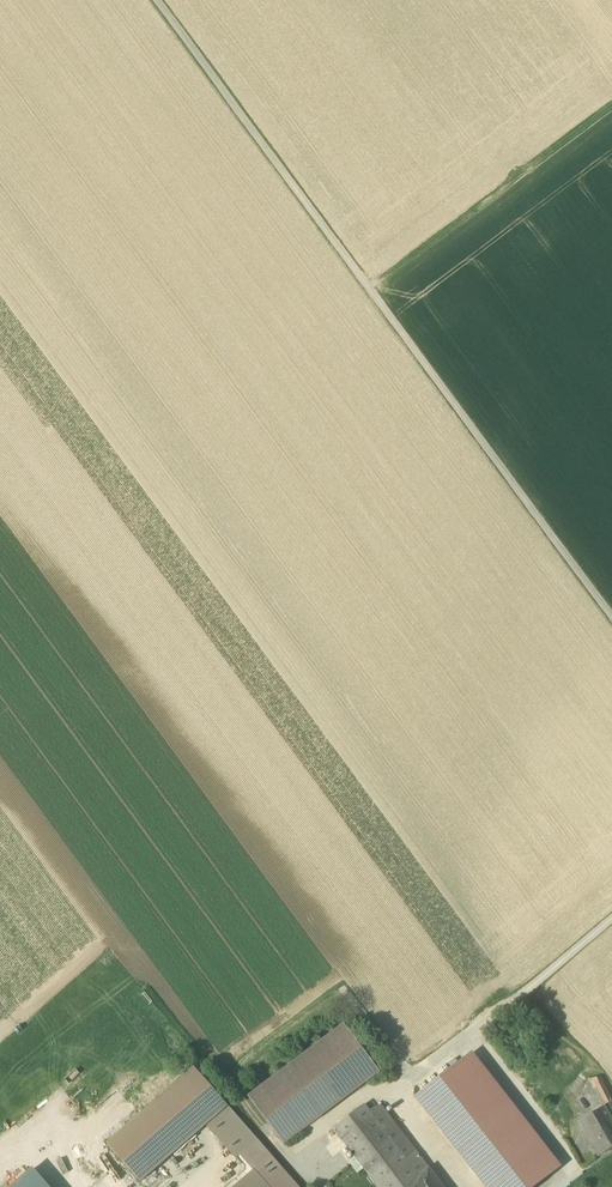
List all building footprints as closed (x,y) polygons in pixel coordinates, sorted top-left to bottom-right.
[(248,1097),(283,1145),(379,1073),(343,1025),(248,1097)] [(472,1053),(462,1060),(550,1174),(560,1166),(472,1053)] [(485,1186),(534,1186),(550,1174),(462,1060),(415,1097),(485,1186)] [(106,1144),(140,1183),(206,1125),(227,1107),(194,1069),(125,1128),(106,1144)] [(598,1079),(592,1079),(605,1106),(611,1102),(611,1101),(602,1081),(600,1080),(599,1079),(598,1079)] [(377,1186),(404,1186),(413,1179),(402,1164),(416,1152),(382,1107),(371,1115),(364,1105),(333,1129),(377,1186)] [(256,1141),(227,1107),(206,1125),(235,1158),(240,1156),(256,1141)] [(598,1157),(611,1149),(611,1120),(604,1107),(579,1122),(578,1122),(584,1131),(583,1132),(598,1157)] [(97,1133),(106,1144),(125,1128),(115,1117),(97,1133)] [(256,1141),(240,1156),(253,1170),(234,1186),(297,1186),(256,1141)] [(49,1168),(59,1158),(49,1147),(38,1157),(49,1168)] [(416,1152),(402,1164),(413,1179),(404,1186),(443,1186),(416,1152)] [(10,1186),(39,1186),(27,1173),(10,1186)]
